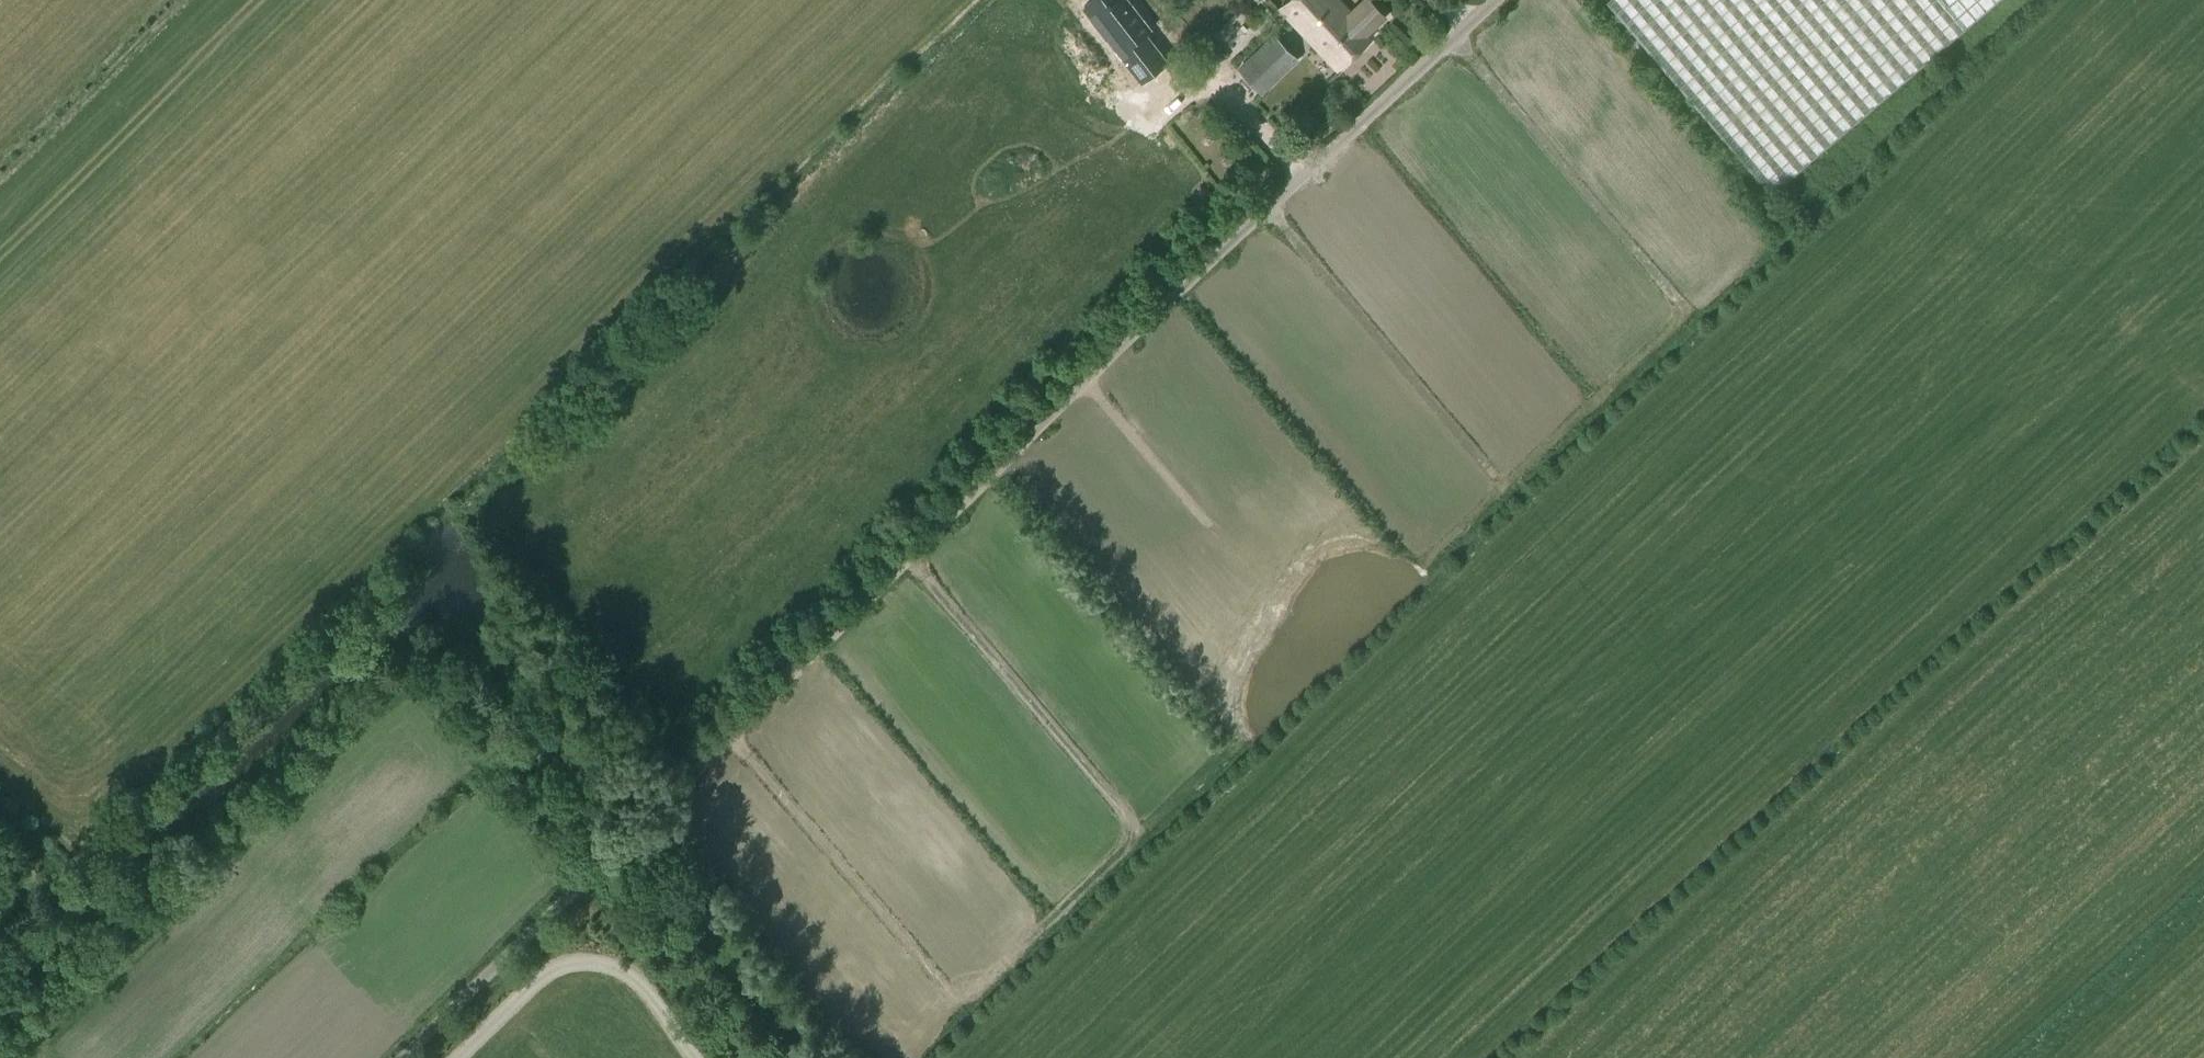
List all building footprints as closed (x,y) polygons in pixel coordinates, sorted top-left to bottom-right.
[(1090,16),(1148,92),(1177,70),(1122,0),(1109,0),(1090,16)] [(1340,0),(1288,0),(1280,7),(1337,68),(1372,35),(1369,31),(1386,15),(1372,0),(1363,0),(1351,11),(1340,0)] [(1772,193),(1998,0),(1608,0),(1772,193)] [(1263,91),(1297,57),(1274,34),(1240,67),(1263,91)]
